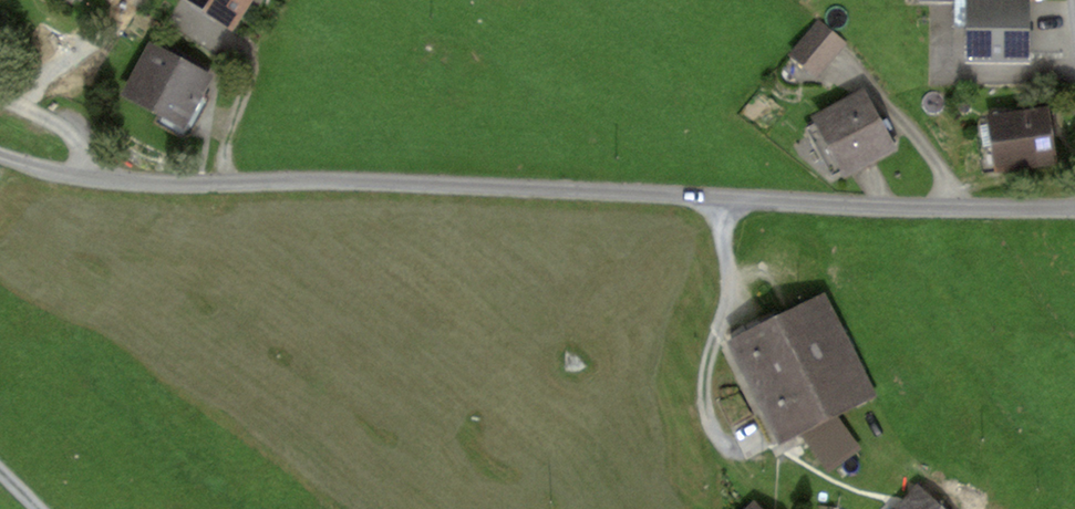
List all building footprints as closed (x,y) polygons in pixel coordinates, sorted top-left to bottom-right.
[(232,30),(251,0),(185,0),(232,30)] [(968,58),(1026,58),(1026,0),(968,0),(968,58)] [(819,29),(794,60),(819,80),(844,49),(819,29)] [(213,75),(150,42),(123,94),(185,127),(213,75)] [(865,97),(813,123),(843,182),(895,156),(865,97)] [(1057,166),(1049,115),(991,124),(999,176),(1057,166)] [(826,302),(733,345),(779,443),(801,433),(829,472),(861,450),(838,415),(872,400),(826,302)] [(894,508),(947,508),(917,483),(894,508)]
